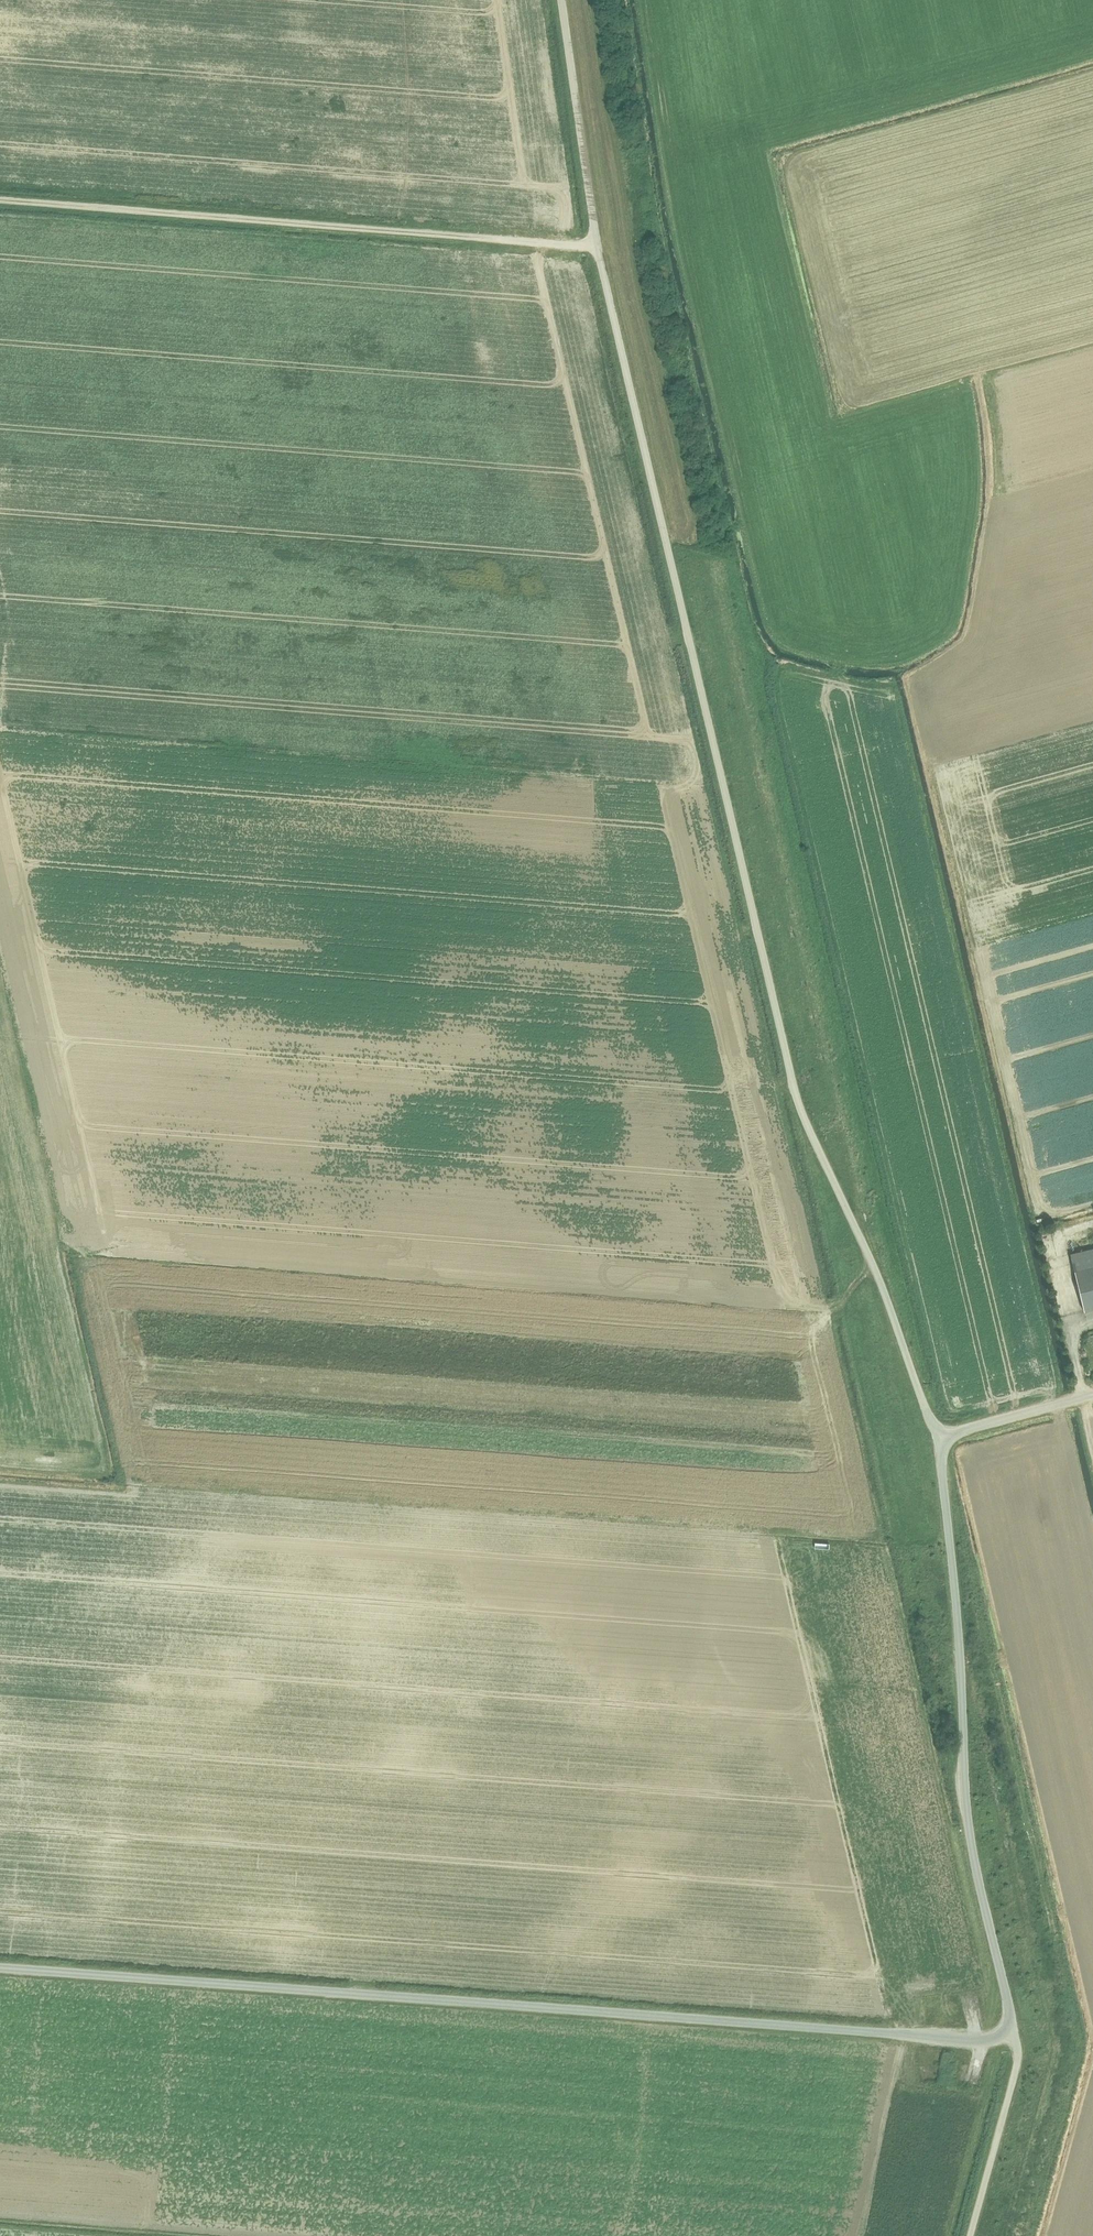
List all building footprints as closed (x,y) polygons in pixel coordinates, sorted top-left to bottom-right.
[(1070,1254),(1085,1311),(1092,1309),(1092,1248),(1070,1254)]
